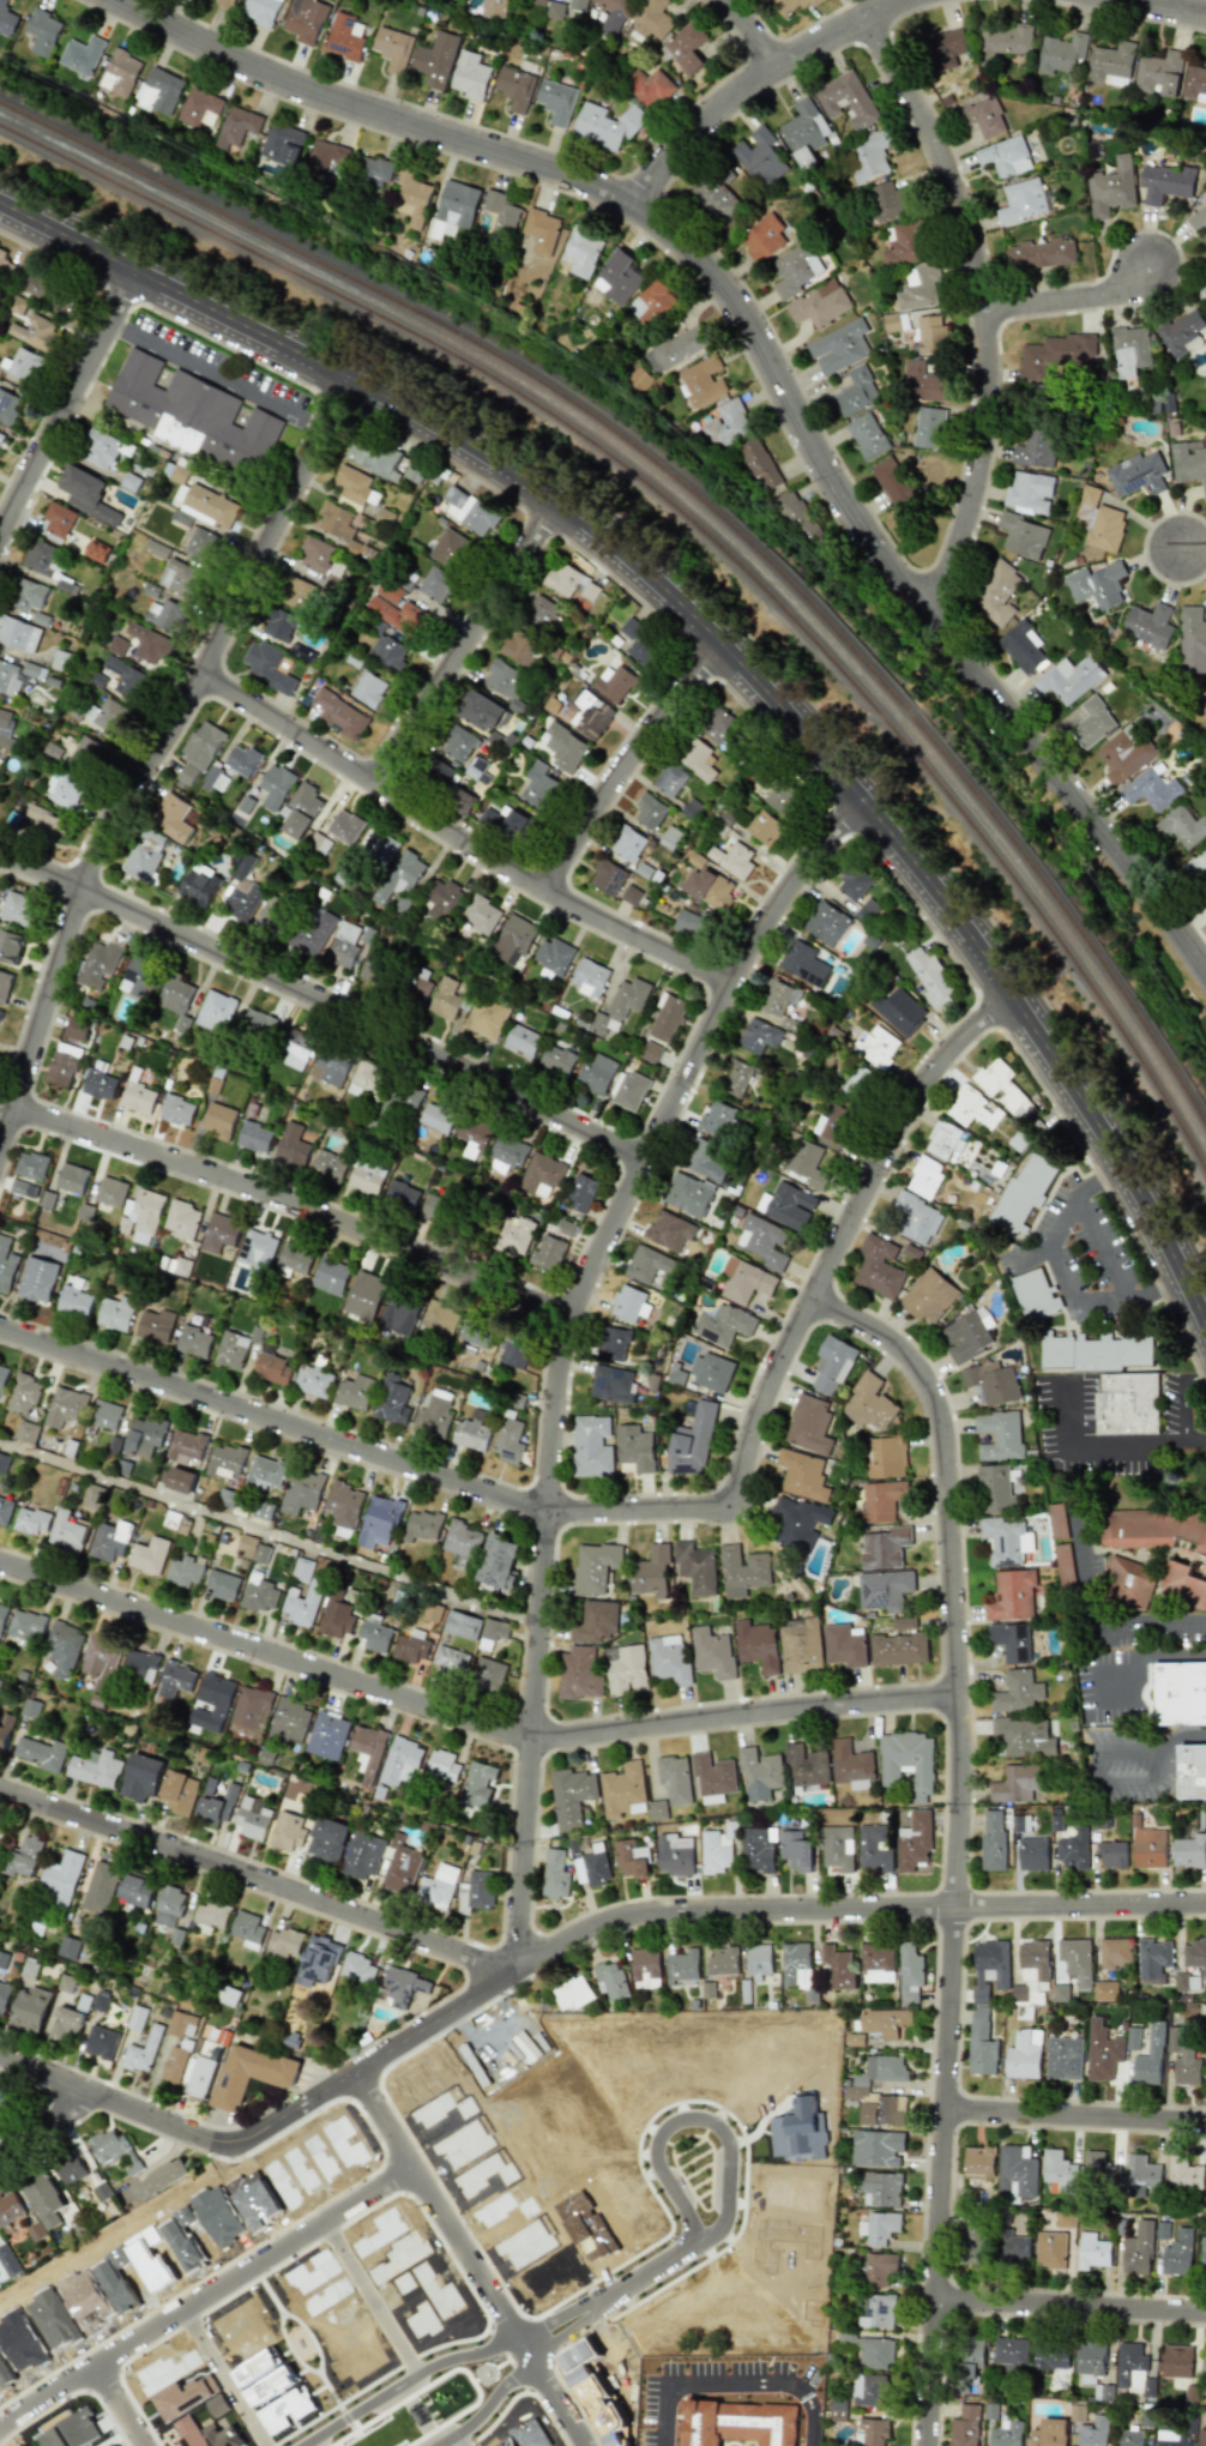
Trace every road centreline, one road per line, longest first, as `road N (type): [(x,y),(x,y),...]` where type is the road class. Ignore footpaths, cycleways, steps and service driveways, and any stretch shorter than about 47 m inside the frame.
road 1 (tertiary): [(0,205),(414,412),(554,502),(665,592),(861,799),(1005,981),(1111,1150),(1205,1339)]
road 2 (residential): [(0,1791),(512,1974),(569,1935),(645,1912),(1205,1900)]
road 3 (residential): [(812,1297),(902,1354),(924,1381),(941,1427),(959,1724),(925,2445)]
road 4 (residential): [(0,1563),(530,1737),(959,1700)]
road 5 (residential): [(631,204),(691,251),(738,307),(890,570),(1205,971)]
road 6 (residential): [(348,379),(203,674),(73,903),(0,1140)]
road 7 (residential): [(543,1507),(512,1974),(227,2146)]
road 8 (residential): [(0,856),(131,910),(644,1158)]
road 9 (residential): [(862,11),(948,171),(984,311),(985,421),(976,474),(927,609)]
road 10 (residential): [(203,674),(544,892),(726,986)]
road 11 (residential): [(1005,981),(940,1058),(888,1140),(767,1391),(732,1512)]
road 12 (residential): [(10,1109),(301,1205),(572,1317)]
road 13 (residential): [(861,799),(809,856),(746,951),(572,1317)]
road 14 (residential): [(0,1329),(543,1507)]
road 15 (residential): [(118,0),(295,85),(573,176),(631,204)]
road 16 (residential): [(524,2351),(699,2243),(719,2228),(723,2135),(708,2125),(679,2122),(658,2134),(655,2167),(699,2243)]
road 17 (residential): [(0,2424),(410,2170)]
road 18 (residential): [(351,2077),(578,2445)]
road 19 (residential): [(554,502),(373,783)]
road 20 (residential): [(887,0),(728,95),(631,204)]
road 21 (residential): [(720,645),(627,764),(544,892)]
road 22 (residential): [(131,269),(0,534)]
road 23 (residential): [(933,2296),(1205,2315)]
road 24 (residential): [(941,2109),(1205,2121)]
road 25 (residential): [(514,2337),(429,2368),(304,2445)]
road 26 (residential): [(572,1317),(543,1507)]
road 27 (residential): [(543,1507),(732,1512)]
road 28 (residential): [(1150,267),(1109,295),(984,311)]
road 29 (residential): [(86,2093),(227,2146)]
road 30 (residential): [(443,2445),(531,2363)]

